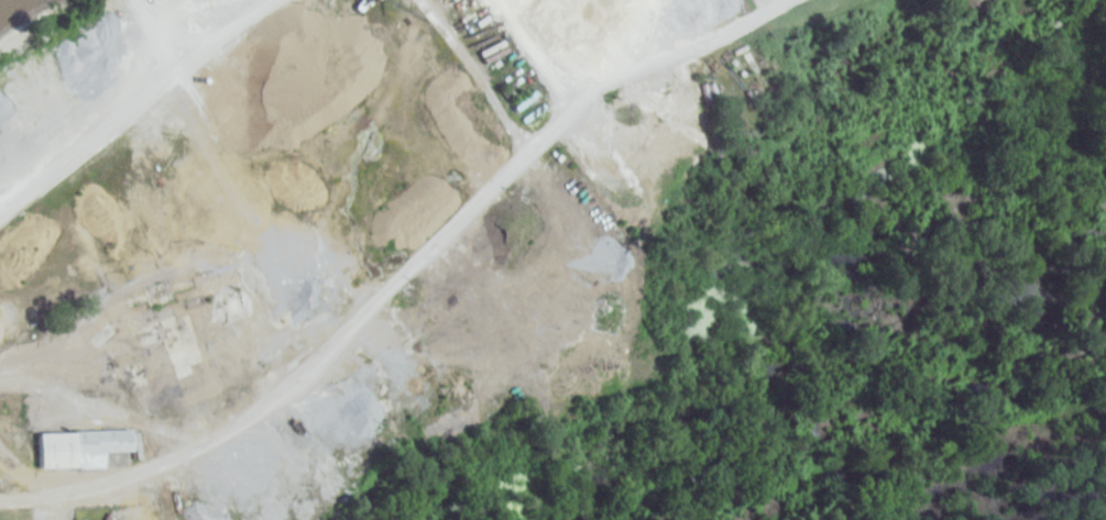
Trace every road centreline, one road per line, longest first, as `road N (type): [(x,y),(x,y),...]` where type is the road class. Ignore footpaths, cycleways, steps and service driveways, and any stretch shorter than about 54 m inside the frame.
road 1 (residential): [(777,0),(777,10),(580,100),(528,169),(393,273),(341,334),(174,472),(136,488),(0,497)]
road 2 (track): [(87,139),(85,244),(90,274),(105,280),(185,263),(332,269),(484,366),(595,384),(802,378)]
road 3 (residential): [(0,210),(258,0)]
road 4 (track): [(187,55),(275,179),(283,264)]
road 5 (track): [(0,372),(105,389),(201,452)]
road 6 (track): [(226,104),(182,178),(185,263)]
road 7 (residential): [(511,0),(580,100)]

